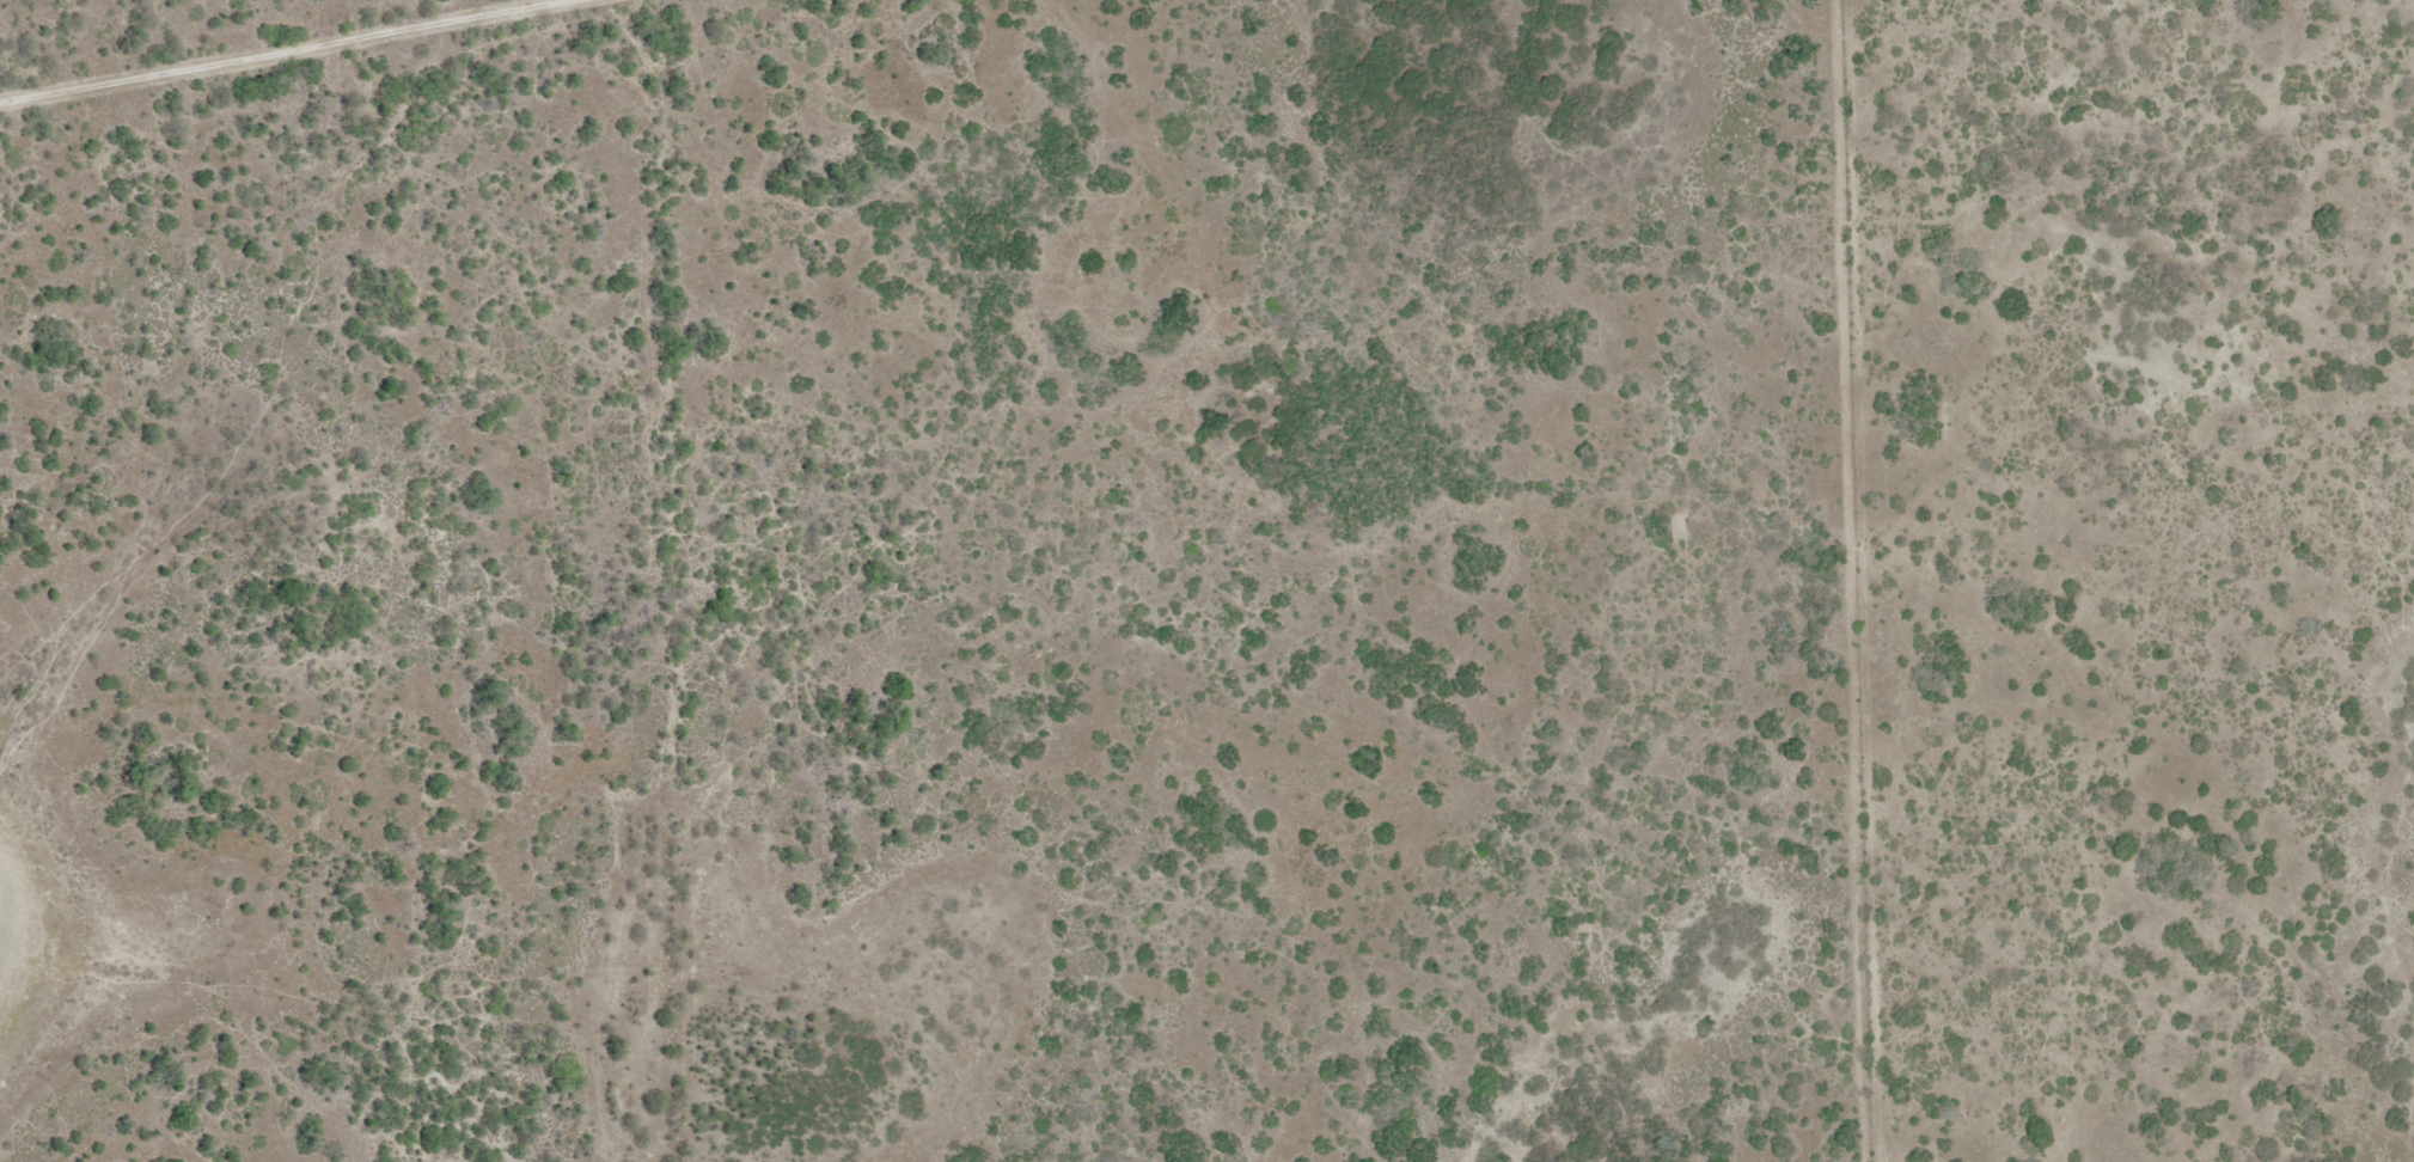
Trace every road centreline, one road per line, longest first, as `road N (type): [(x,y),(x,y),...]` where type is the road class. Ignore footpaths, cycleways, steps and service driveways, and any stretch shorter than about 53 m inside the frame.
road 1 (residential): [(0,135),(615,0)]

